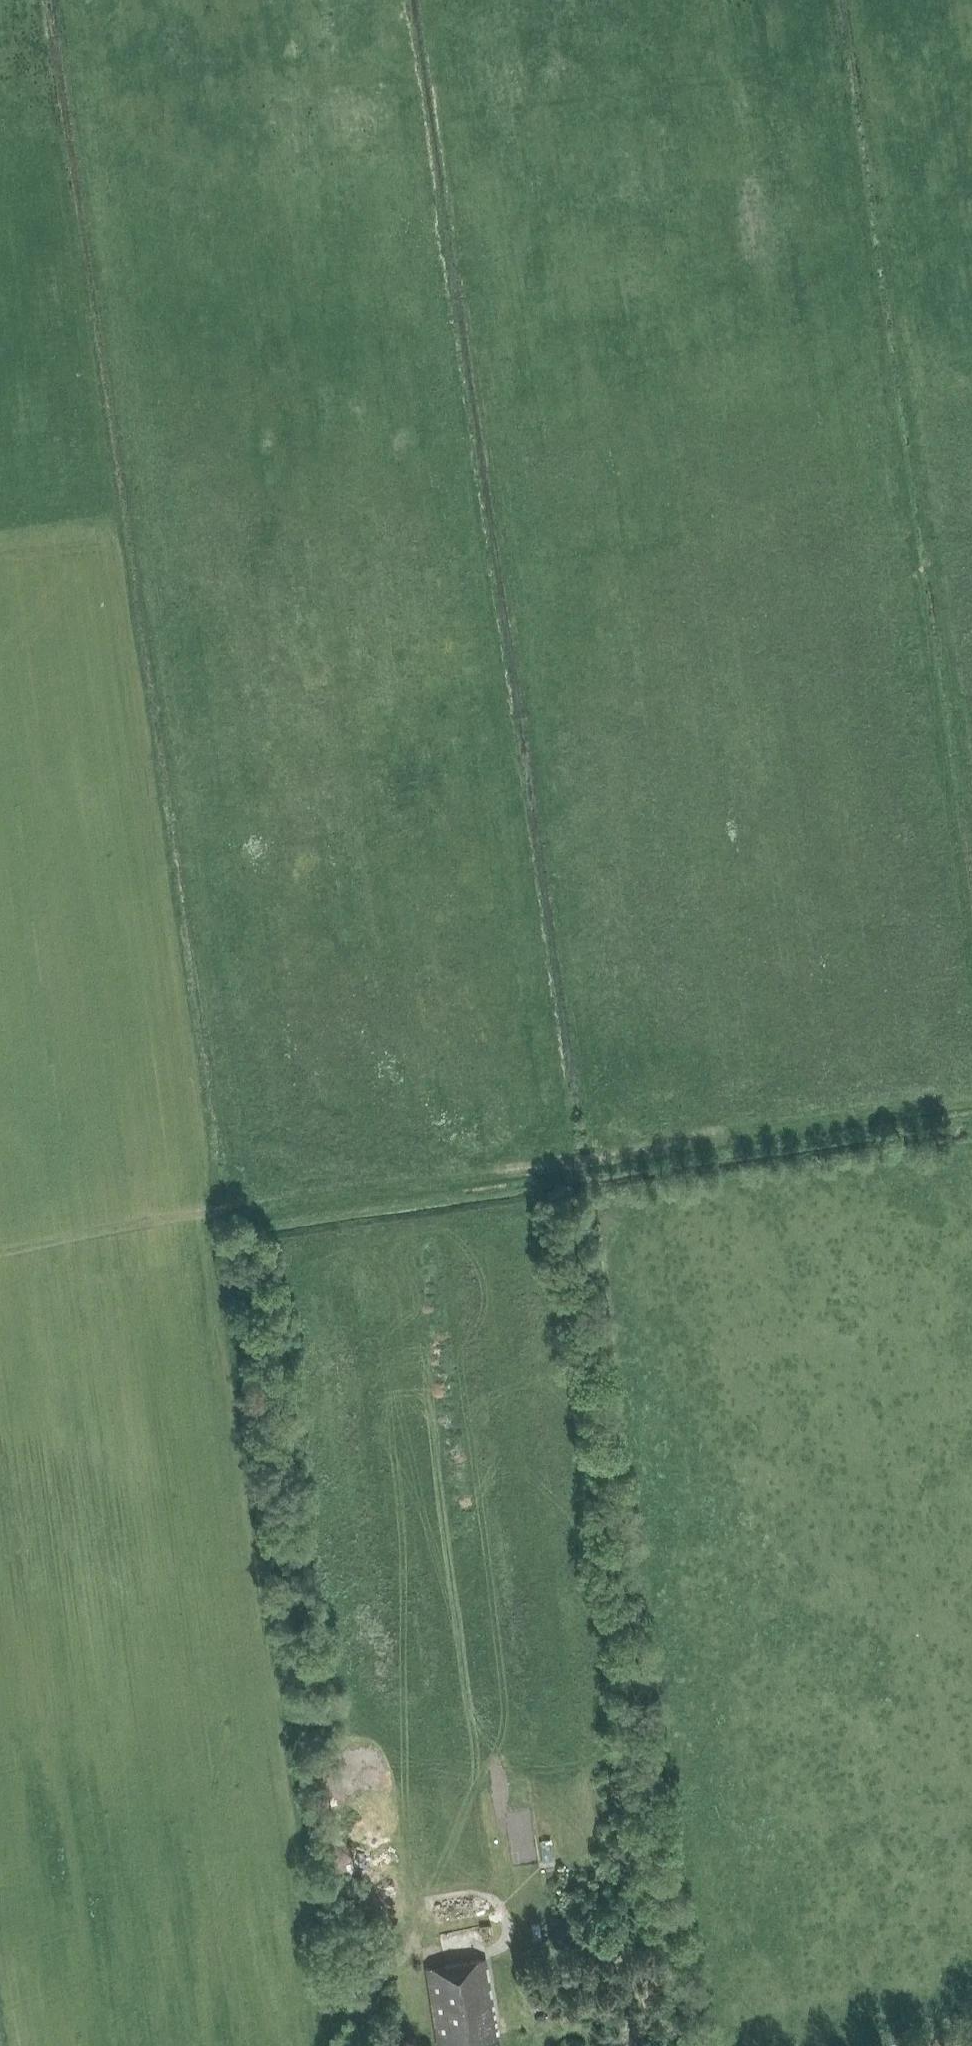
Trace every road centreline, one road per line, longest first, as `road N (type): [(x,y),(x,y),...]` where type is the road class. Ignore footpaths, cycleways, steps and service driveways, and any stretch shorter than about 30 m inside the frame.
road 1 (track): [(199,1214),(971,1098)]

